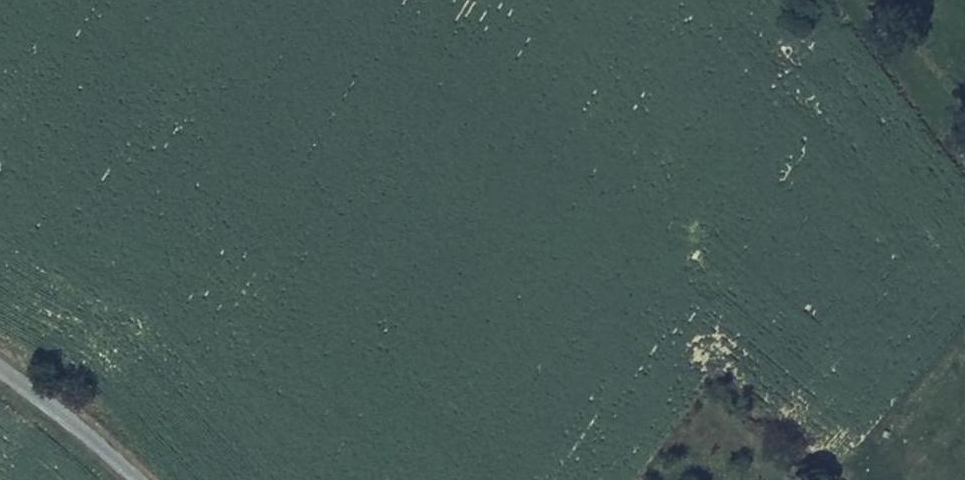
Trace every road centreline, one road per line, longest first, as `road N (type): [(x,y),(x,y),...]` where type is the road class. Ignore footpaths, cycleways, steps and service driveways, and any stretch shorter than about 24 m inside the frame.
road 1 (unclassified): [(135,479),(0,370)]

